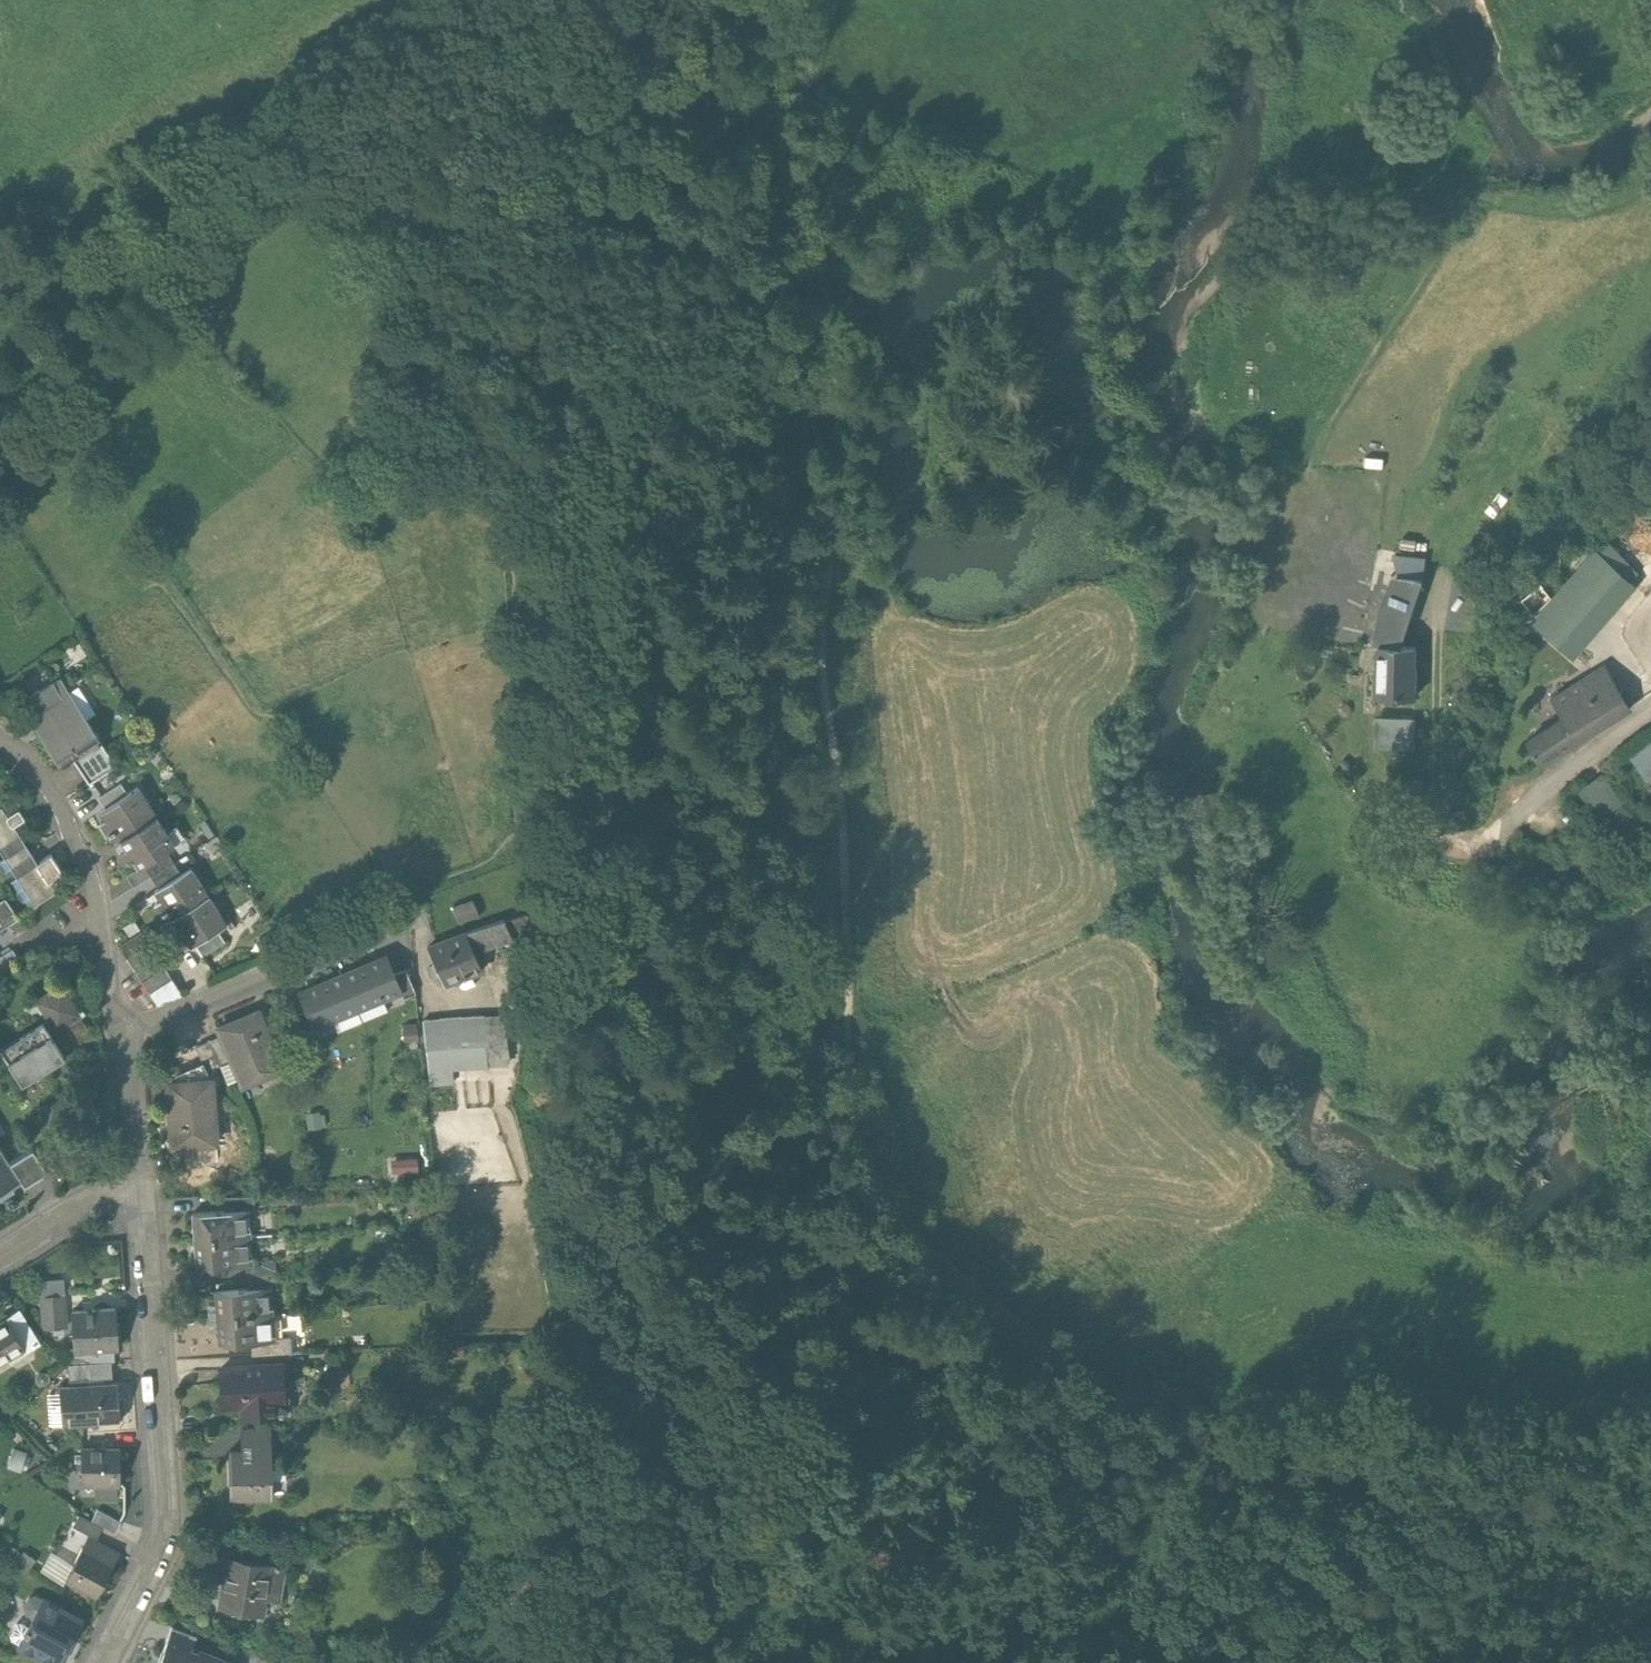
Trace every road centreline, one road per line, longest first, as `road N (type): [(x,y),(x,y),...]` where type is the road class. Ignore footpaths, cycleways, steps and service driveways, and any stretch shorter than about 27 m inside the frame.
road 1 (track): [(1650,1568),(1487,1509),(1343,1497),(1247,1468),(1188,1439),(962,1287),(896,1209),(856,1122),(846,843),(823,663),(835,364),(808,106),(817,0)]
road 2 (residential): [(102,1662),(164,1536),(139,1196)]
road 3 (unclassified): [(1494,831),(1552,772),(1650,704)]
road 4 (residential): [(97,910),(89,876),(43,788),(0,764)]
road 5 (residential): [(118,1037),(265,971)]
road 6 (residential): [(139,1196),(118,1037)]
road 7 (residential): [(0,1259),(103,1198),(139,1196)]
road 8 (residential): [(118,1037),(97,910)]
road 9 (track): [(1375,801),(1440,833),(1494,831)]

